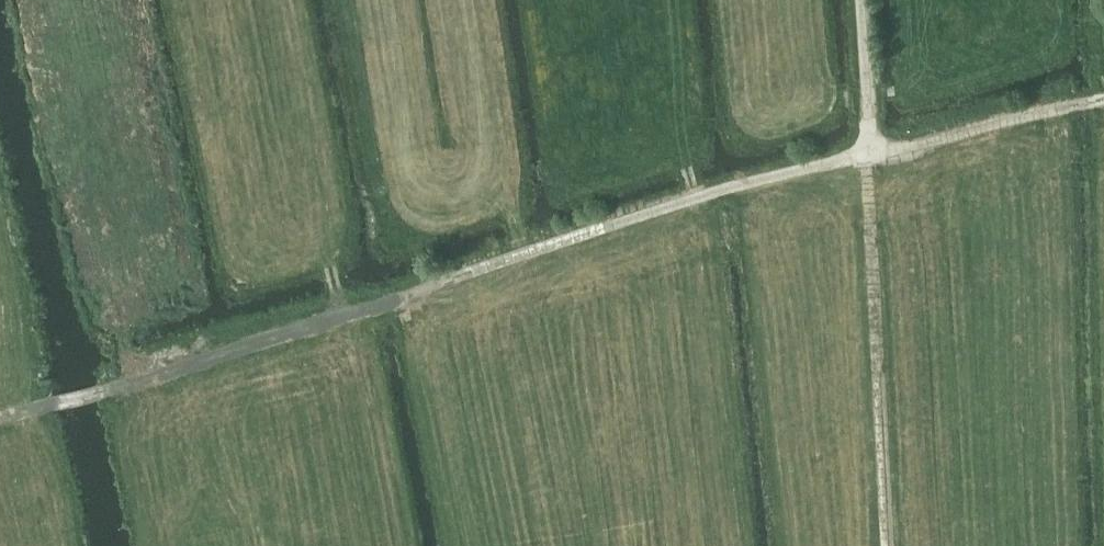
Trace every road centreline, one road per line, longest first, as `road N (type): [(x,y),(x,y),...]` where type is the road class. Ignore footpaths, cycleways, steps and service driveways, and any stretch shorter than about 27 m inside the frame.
road 1 (track): [(29,405),(109,391),(408,292),(457,545)]
road 2 (track): [(408,292),(698,196),(865,150),(872,133),(863,0)]
road 3 (track): [(865,150),(888,545)]
road 4 (track): [(868,164),(997,122),(1103,100)]

